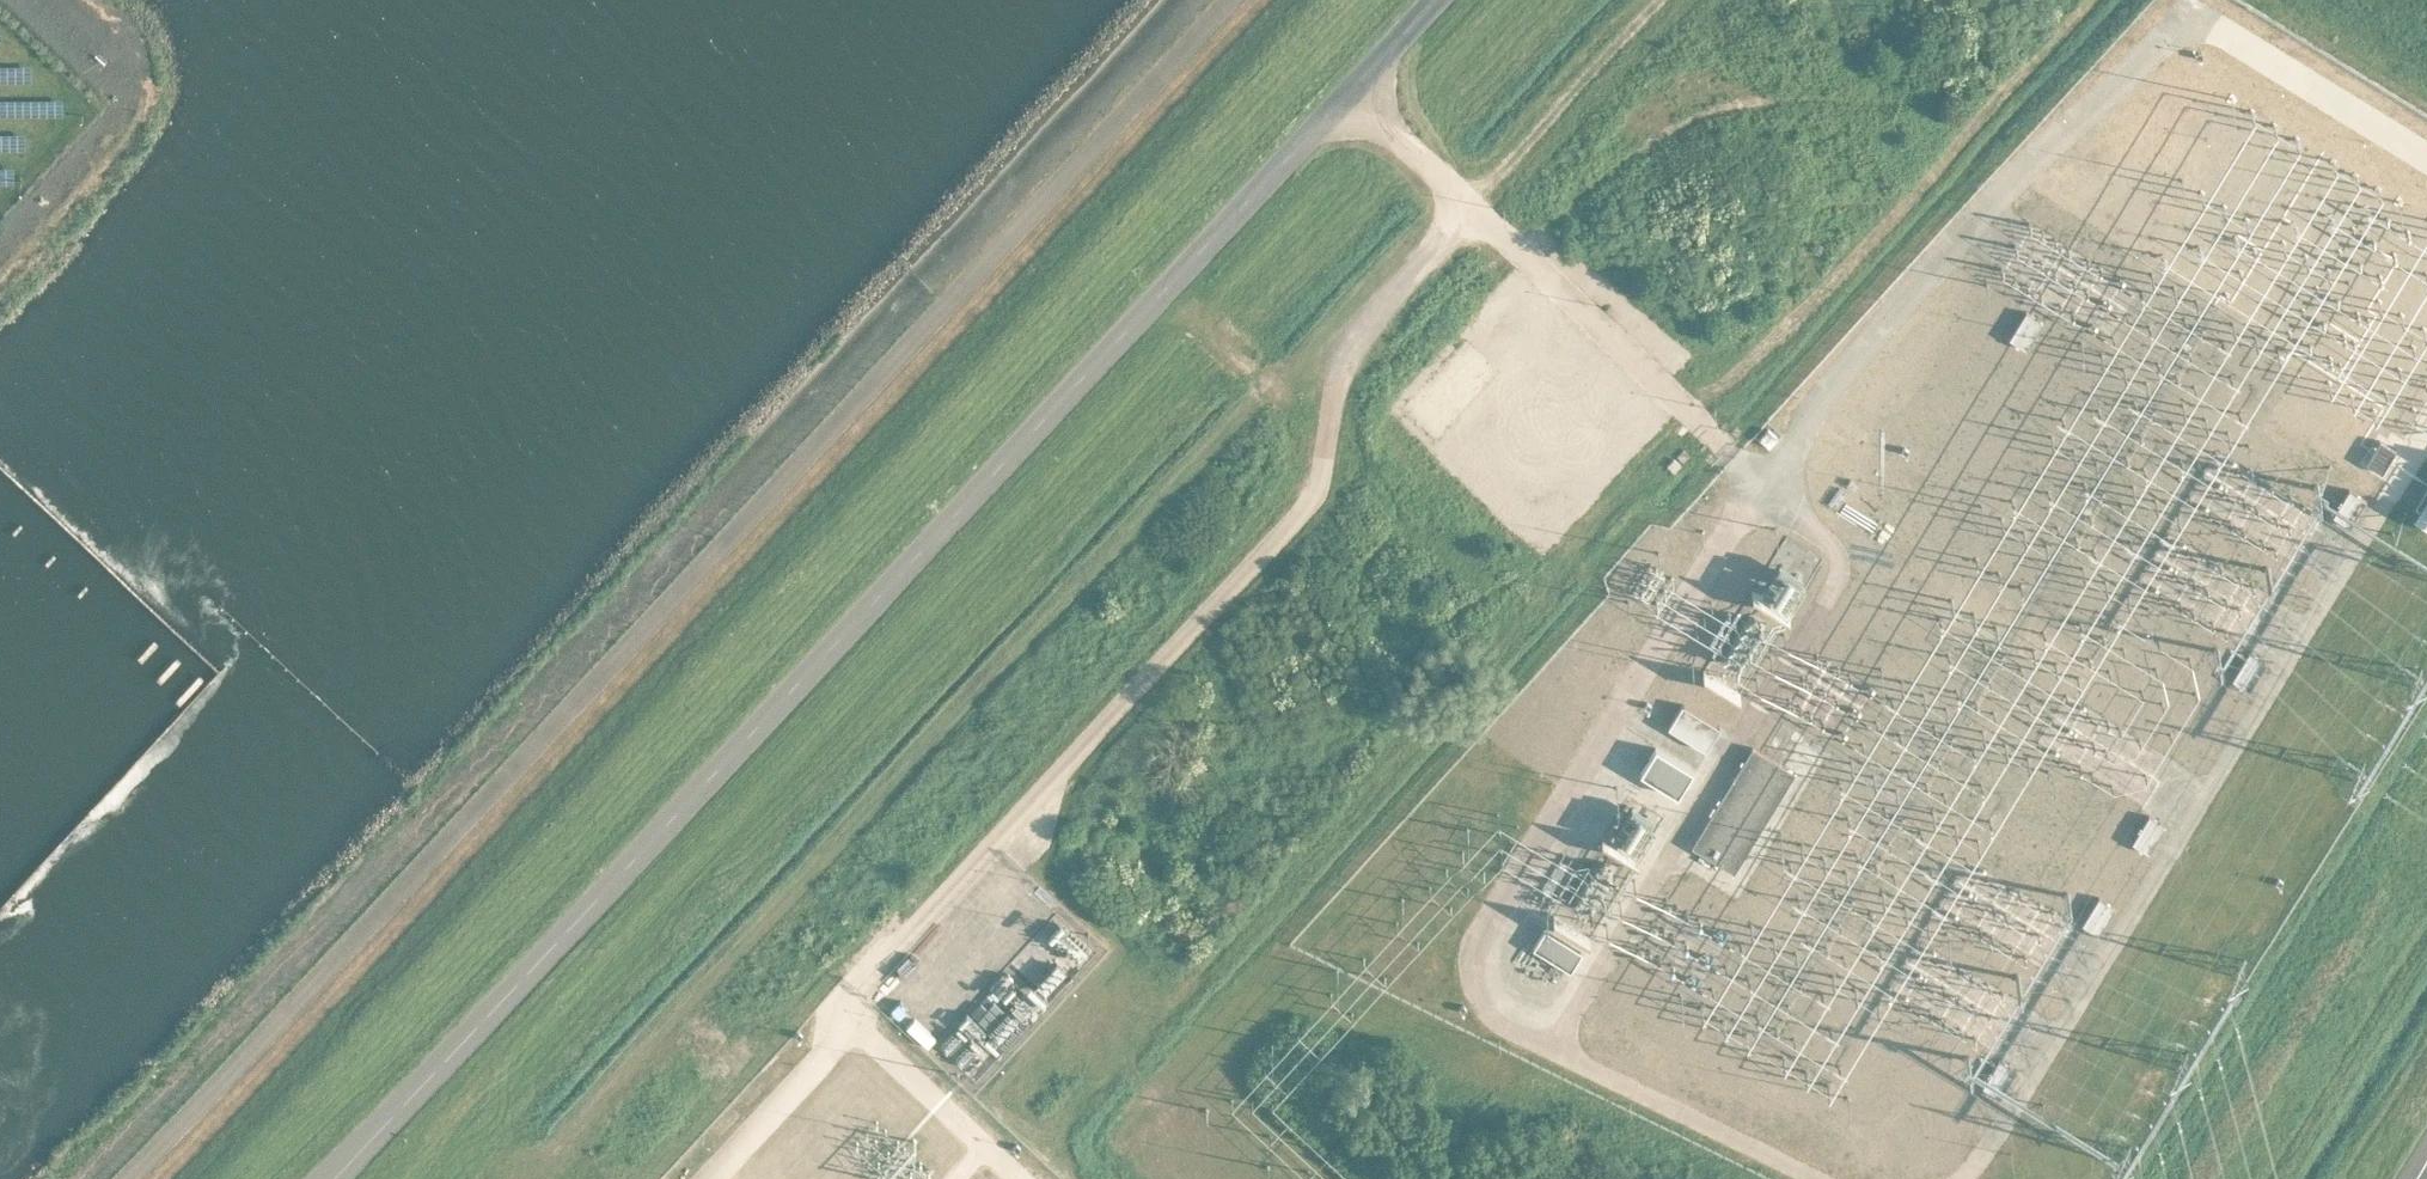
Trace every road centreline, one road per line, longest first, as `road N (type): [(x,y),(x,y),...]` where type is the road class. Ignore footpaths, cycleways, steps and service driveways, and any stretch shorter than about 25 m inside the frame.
road 1 (tertiary): [(1427,0),(898,570),(311,1178)]

